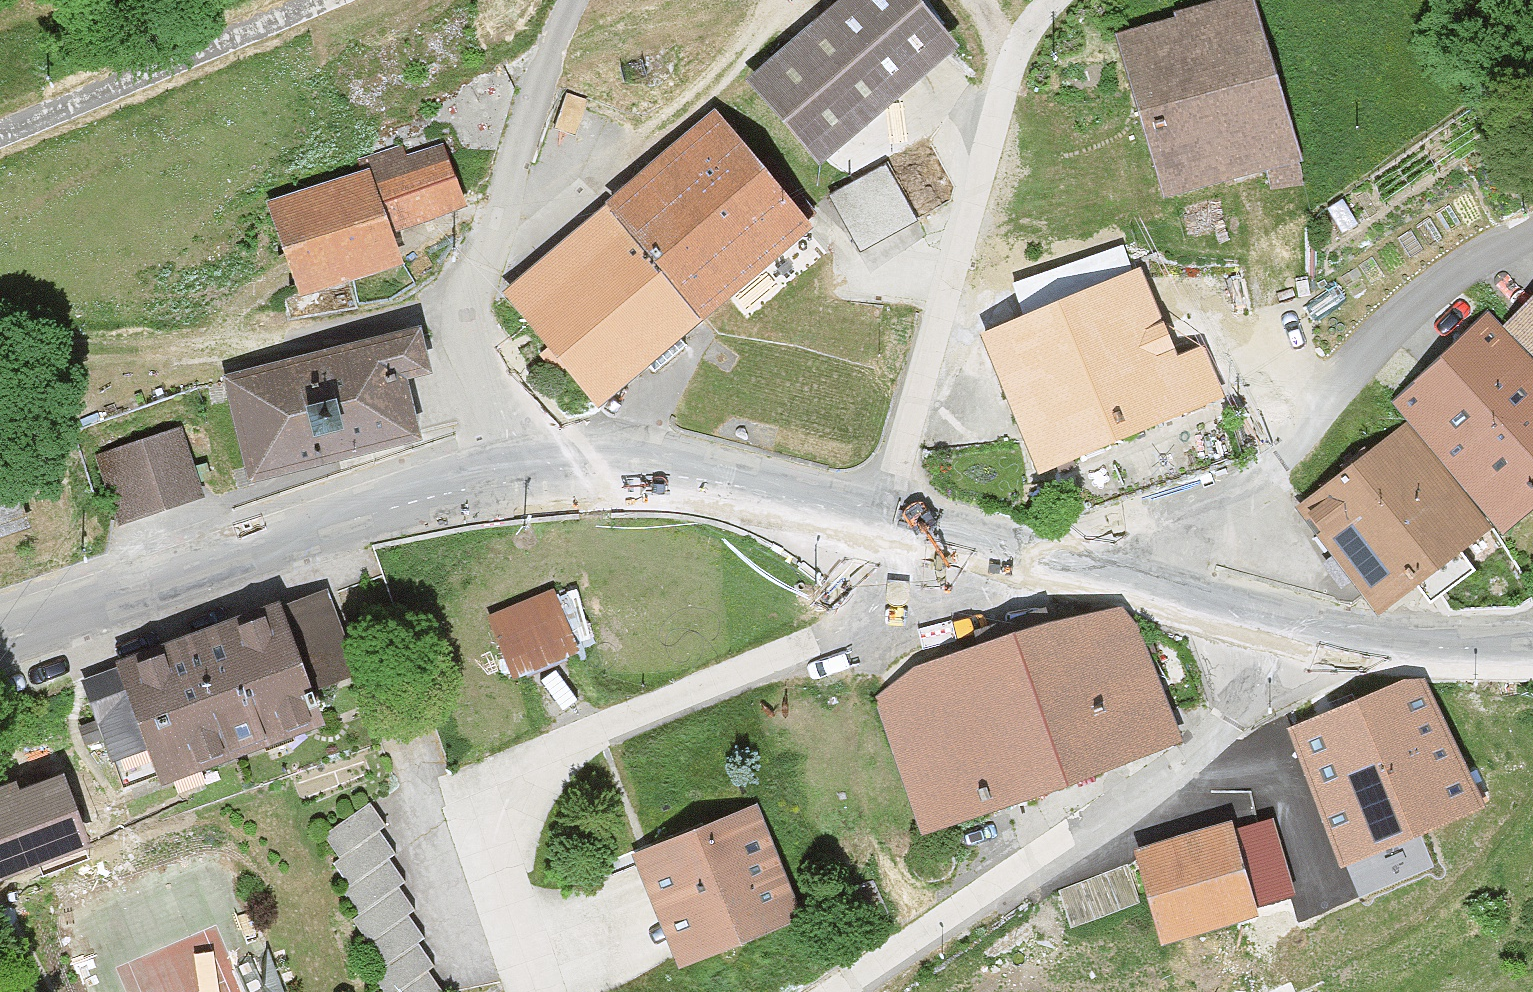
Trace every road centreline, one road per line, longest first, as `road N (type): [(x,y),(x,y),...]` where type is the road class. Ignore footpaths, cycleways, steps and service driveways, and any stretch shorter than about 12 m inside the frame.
road 1 (tertiary): [(0,642),(362,524),(517,483),(612,476),(699,483),(884,525)]
road 2 (residential): [(1286,625),(1258,682),(1189,767),(849,991)]
road 3 (residential): [(1089,572),(1237,493),(1422,307),(1532,236)]
road 4 (residential): [(884,525),(1004,93),(1059,0)]
road 5 (track): [(0,341),(120,350),(270,345),(469,305)]
road 6 (track): [(795,0),(680,125),(641,149),(502,198)]
road 7 (residential): [(0,138),(330,0)]
road 8 (tertiary): [(1286,625),(1351,640),(1532,648)]
road 9 (tertiary): [(884,525),(1089,572)]
road 10 (tertiary): [(1089,572),(1286,625)]

